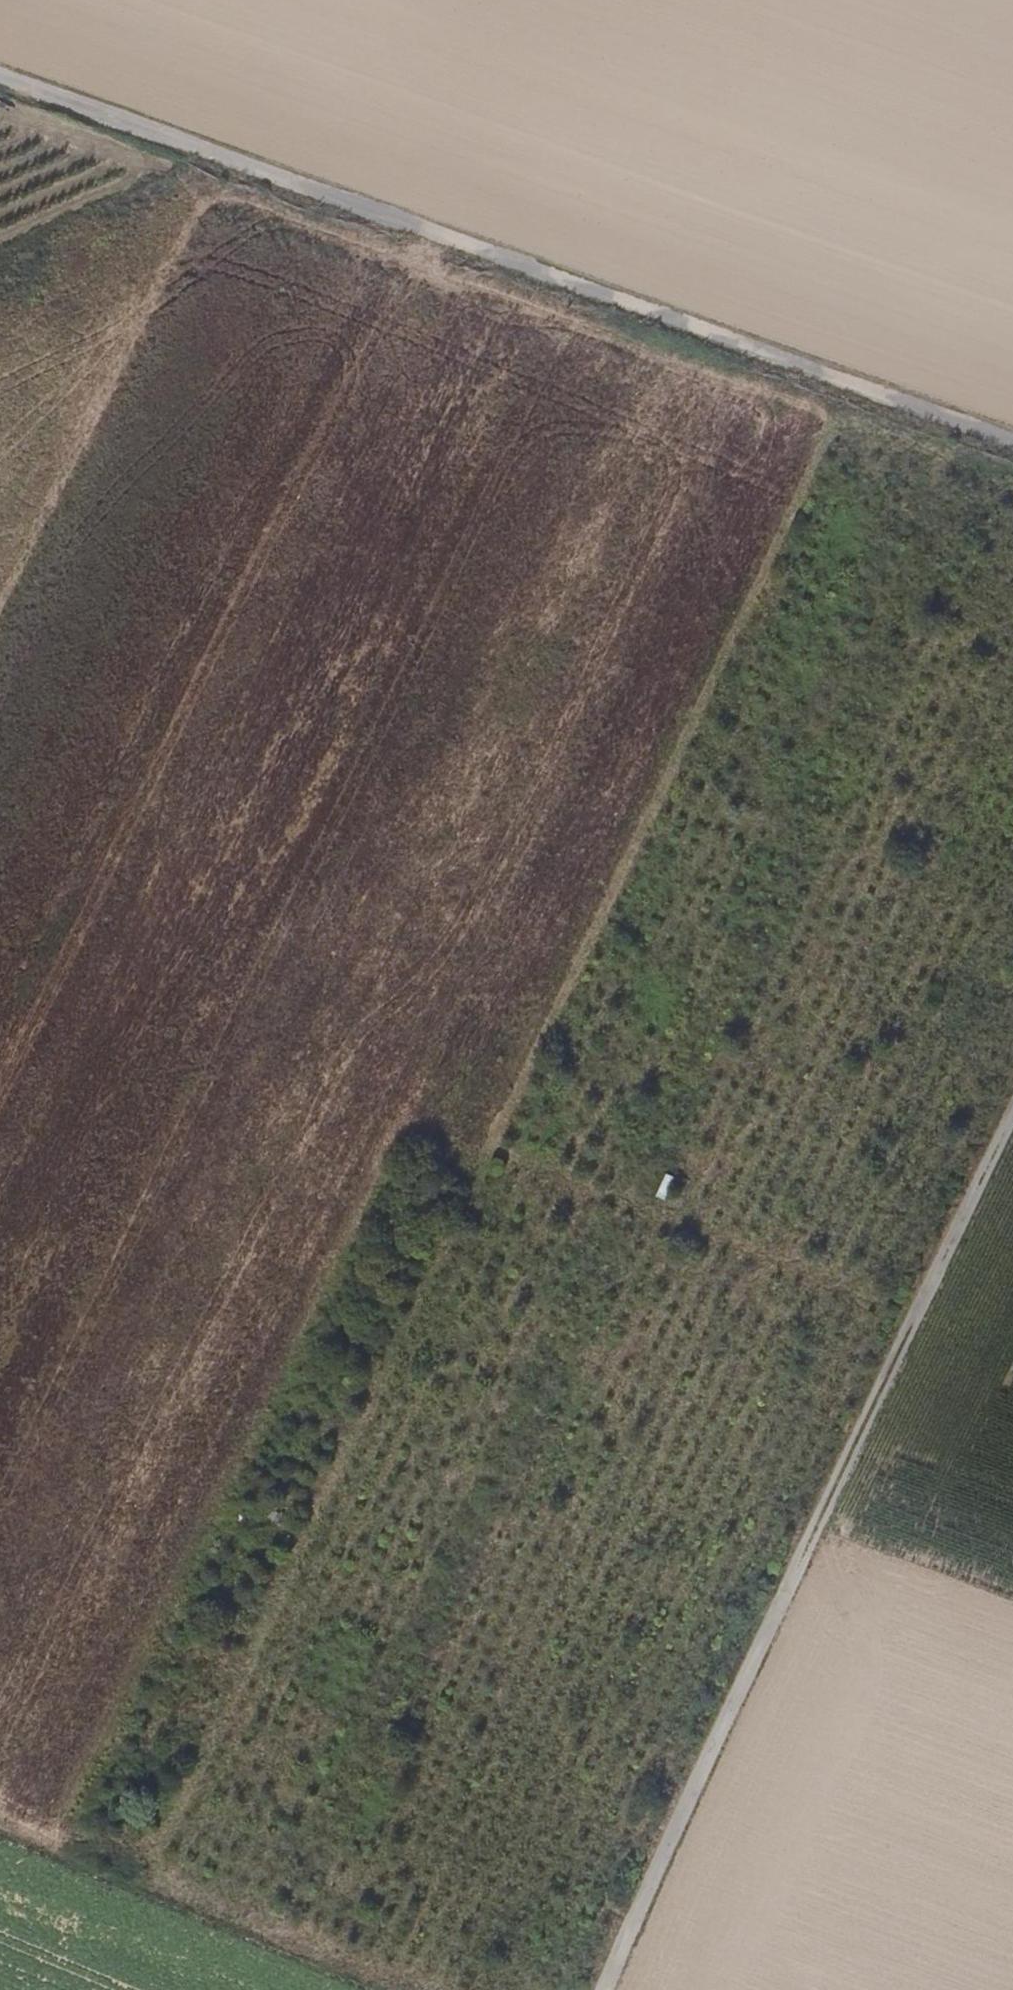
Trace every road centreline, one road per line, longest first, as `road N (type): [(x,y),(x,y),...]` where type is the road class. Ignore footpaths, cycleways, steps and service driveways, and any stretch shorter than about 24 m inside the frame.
road 1 (track): [(0,87),(1012,458)]
road 2 (track): [(629,1989),(1012,1156)]

